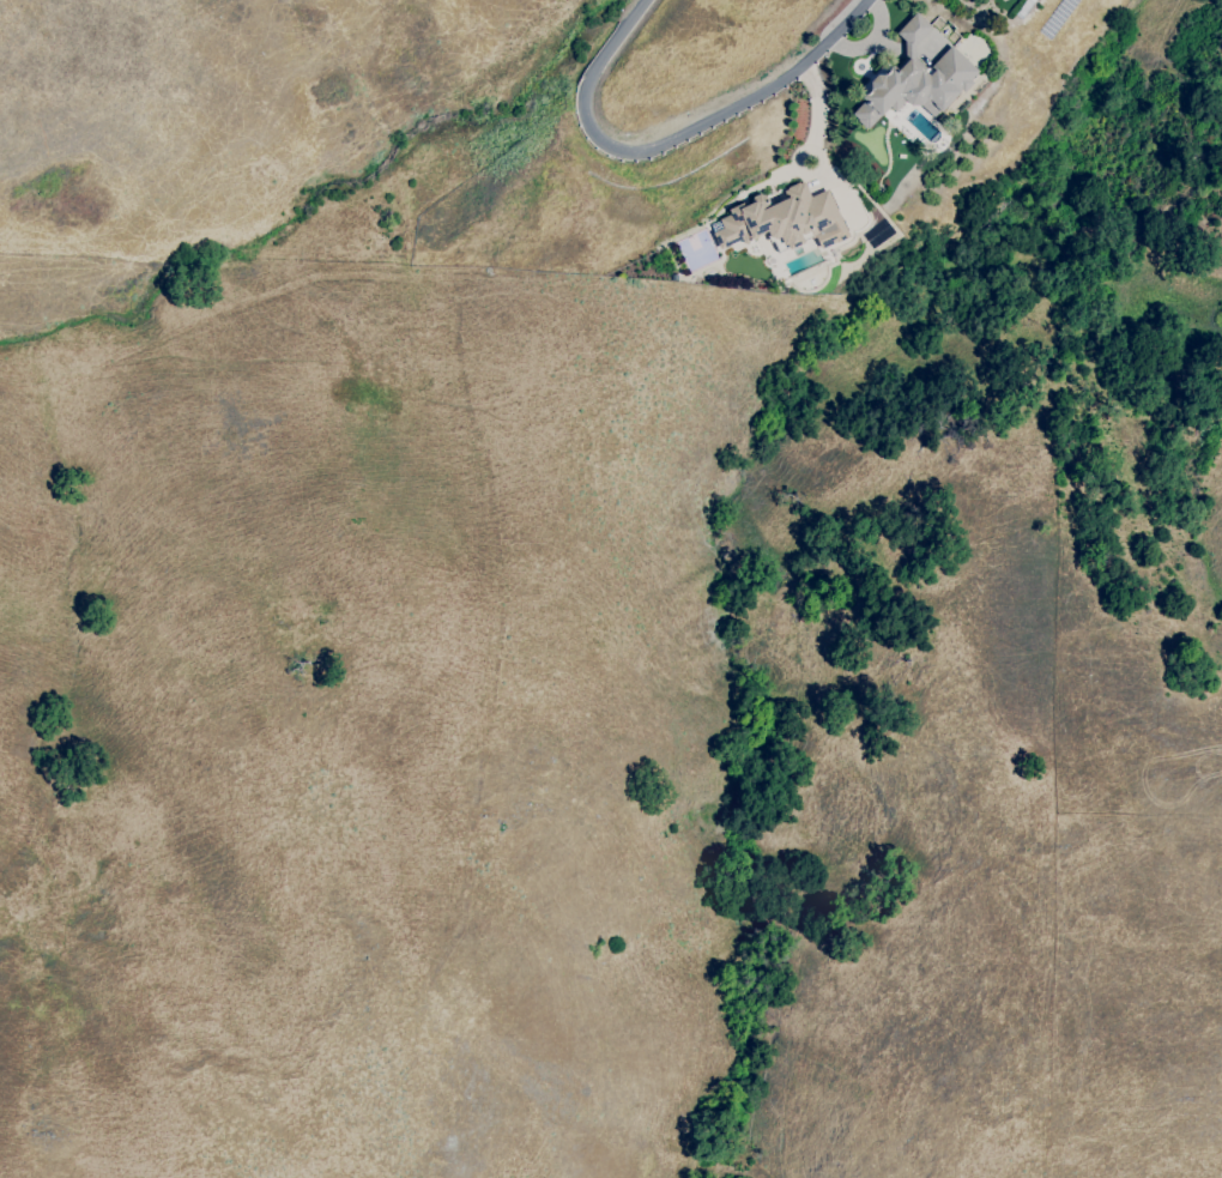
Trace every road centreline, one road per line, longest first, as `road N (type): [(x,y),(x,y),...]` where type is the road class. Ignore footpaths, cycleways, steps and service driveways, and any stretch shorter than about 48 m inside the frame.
road 1 (residential): [(643,0),(583,91),(592,129),(630,151),(654,147),(790,77),(867,0)]

